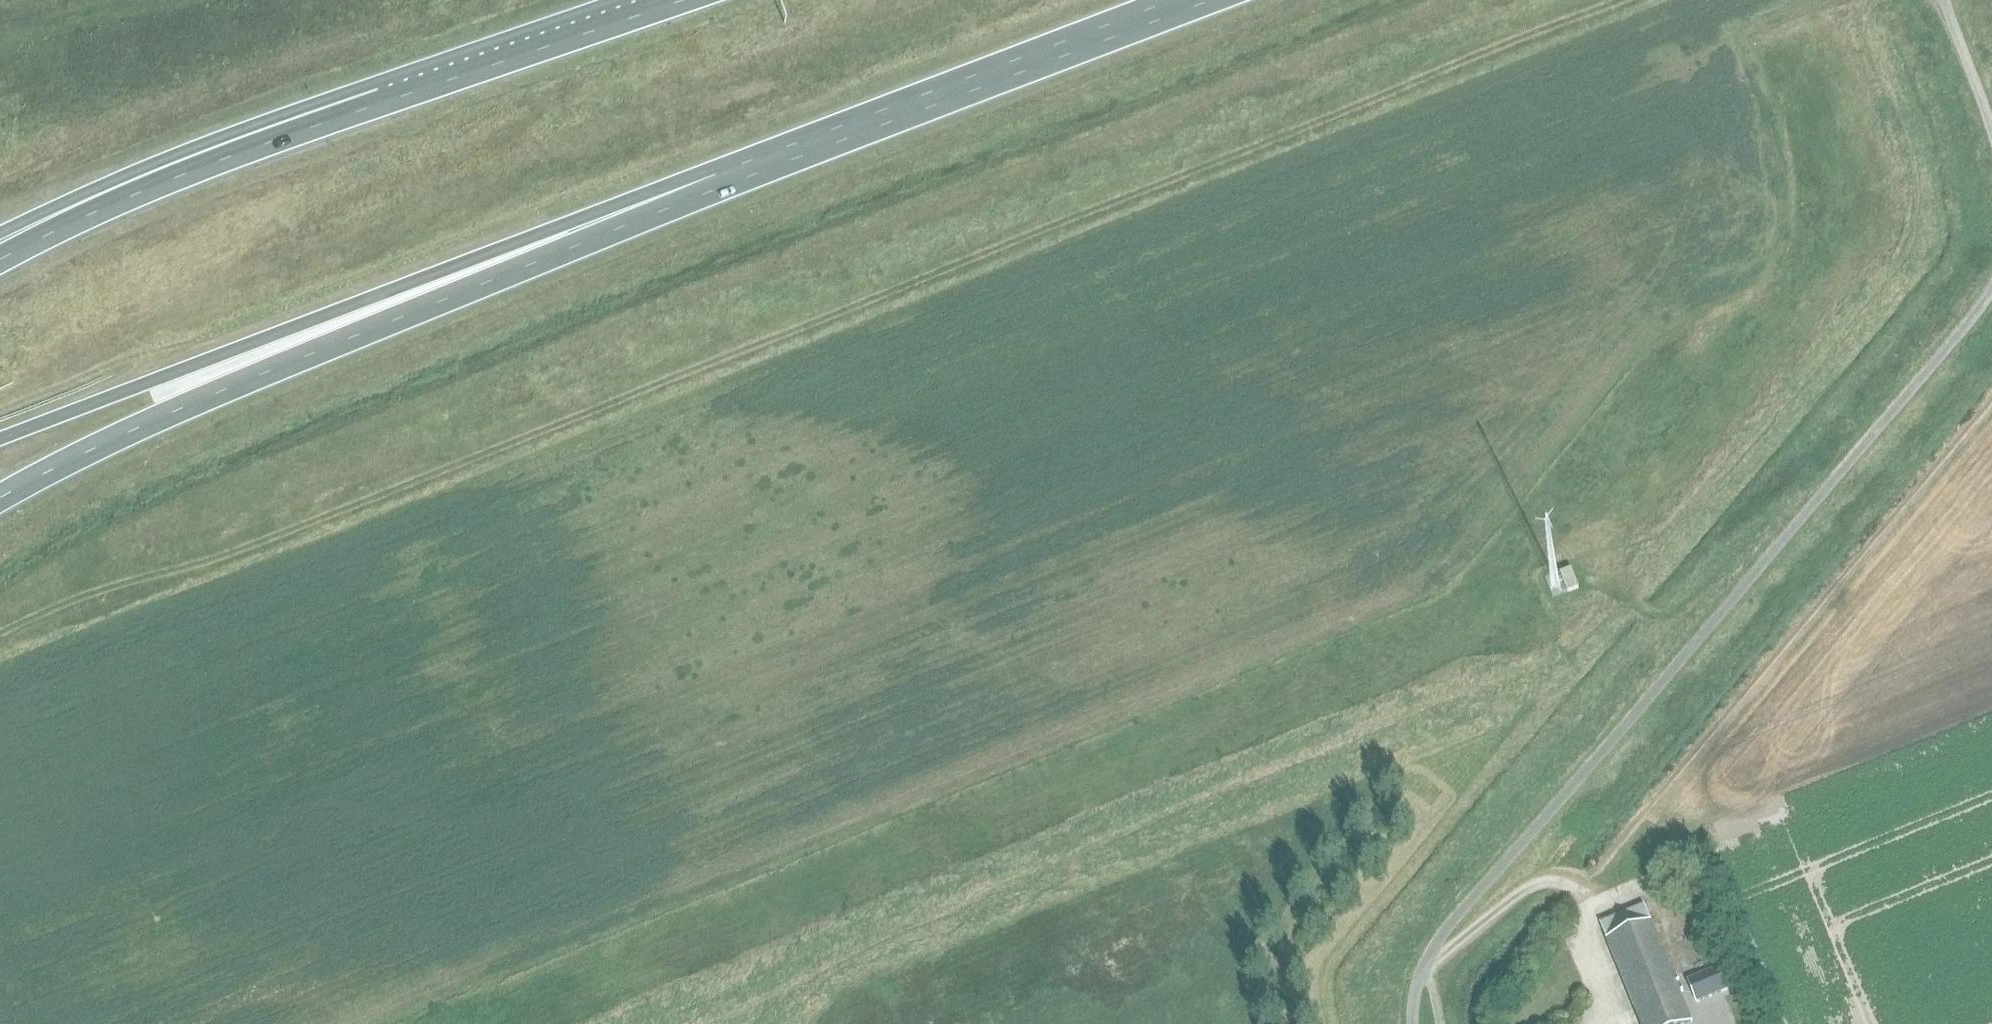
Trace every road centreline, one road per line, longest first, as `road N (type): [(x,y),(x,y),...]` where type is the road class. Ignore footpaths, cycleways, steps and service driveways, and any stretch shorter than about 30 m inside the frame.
road 1 (unclassified): [(1413,1023),(1417,981),(1446,932),(1991,295)]
road 2 (trunk): [(0,500),(136,428),(715,175)]
road 3 (trunk): [(0,440),(715,175)]
road 4 (trunk): [(715,175),(1174,0)]
road 5 (trunk): [(379,104),(163,183),(0,260)]
road 6 (trunk): [(379,104),(276,117),(0,234)]
road 7 (trunk): [(685,0),(379,104)]
road 8 (track): [(1799,520),(1768,522),(1670,613),(1650,615),(1606,588),(1558,603)]
road 9 (unclassified): [(1991,114),(1949,0)]

